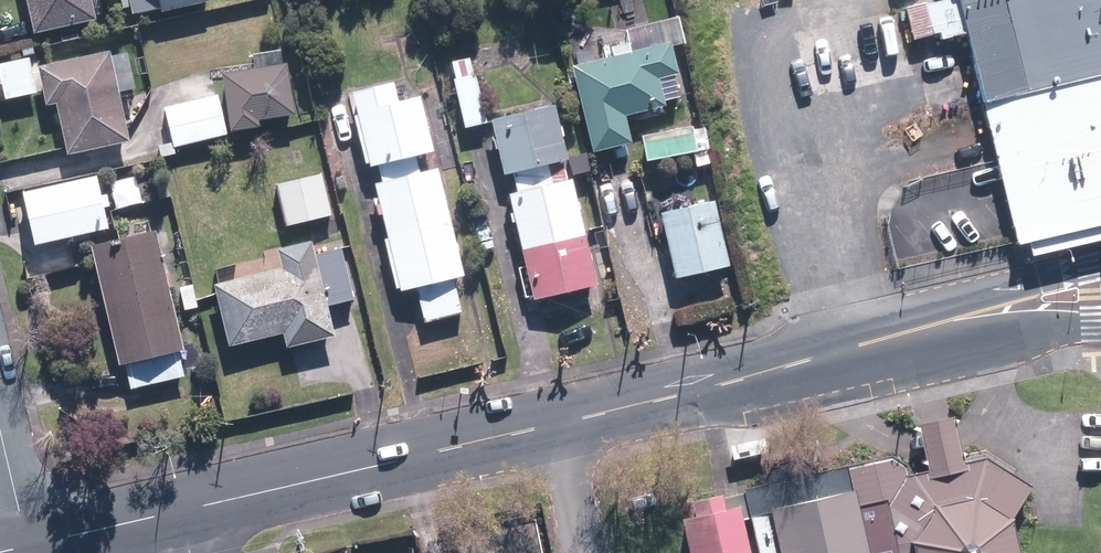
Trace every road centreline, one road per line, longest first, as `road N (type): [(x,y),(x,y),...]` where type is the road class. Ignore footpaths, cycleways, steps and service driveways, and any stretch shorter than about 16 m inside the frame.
road 1 (tertiary): [(180,511),(712,386),(947,317)]
road 2 (tertiary): [(947,317),(1100,259)]
road 3 (tertiary): [(27,546),(180,511)]
road 4 (tertiary): [(1100,328),(947,317)]

